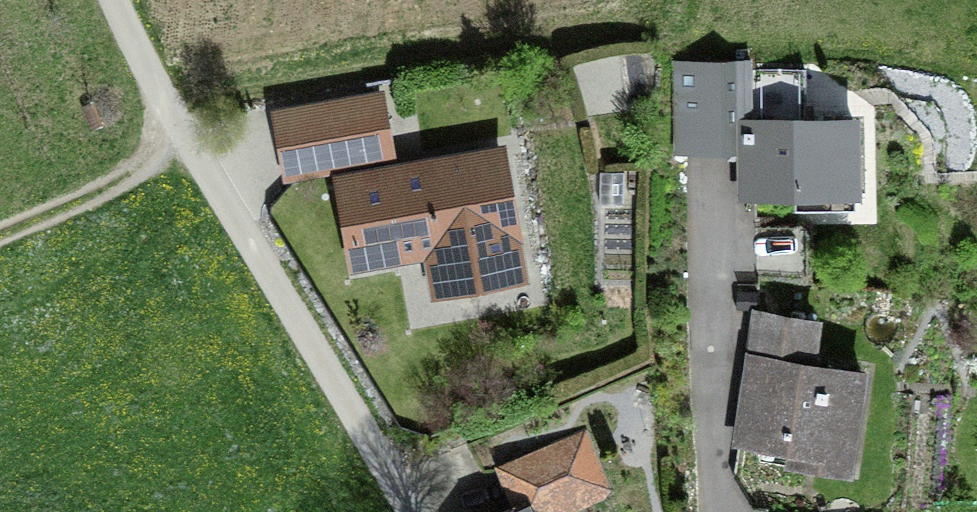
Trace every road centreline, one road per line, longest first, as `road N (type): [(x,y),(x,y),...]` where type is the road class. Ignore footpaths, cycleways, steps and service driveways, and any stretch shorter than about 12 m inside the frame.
road 1 (unclassified): [(117,0),(196,154),(405,511)]
road 2 (track): [(178,118),(128,174),(0,234)]
road 3 (residential): [(711,338),(725,511)]

